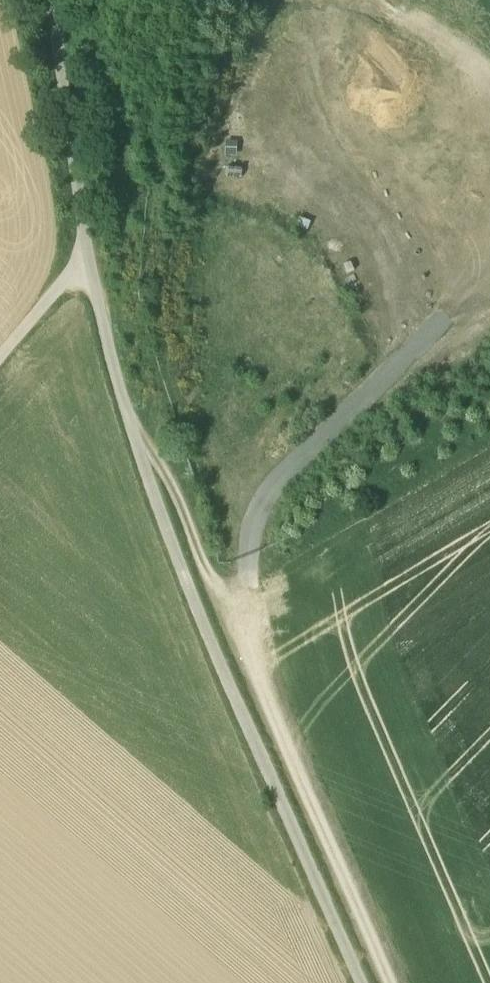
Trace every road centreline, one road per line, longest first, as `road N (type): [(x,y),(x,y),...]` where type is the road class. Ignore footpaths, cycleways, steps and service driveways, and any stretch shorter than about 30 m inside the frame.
road 1 (track): [(86,253),(135,430),(204,620),(364,982)]
road 2 (track): [(135,430),(172,467),(236,636),(256,659)]
road 3 (track): [(86,253),(53,0)]
road 4 (track): [(0,355),(86,253)]

